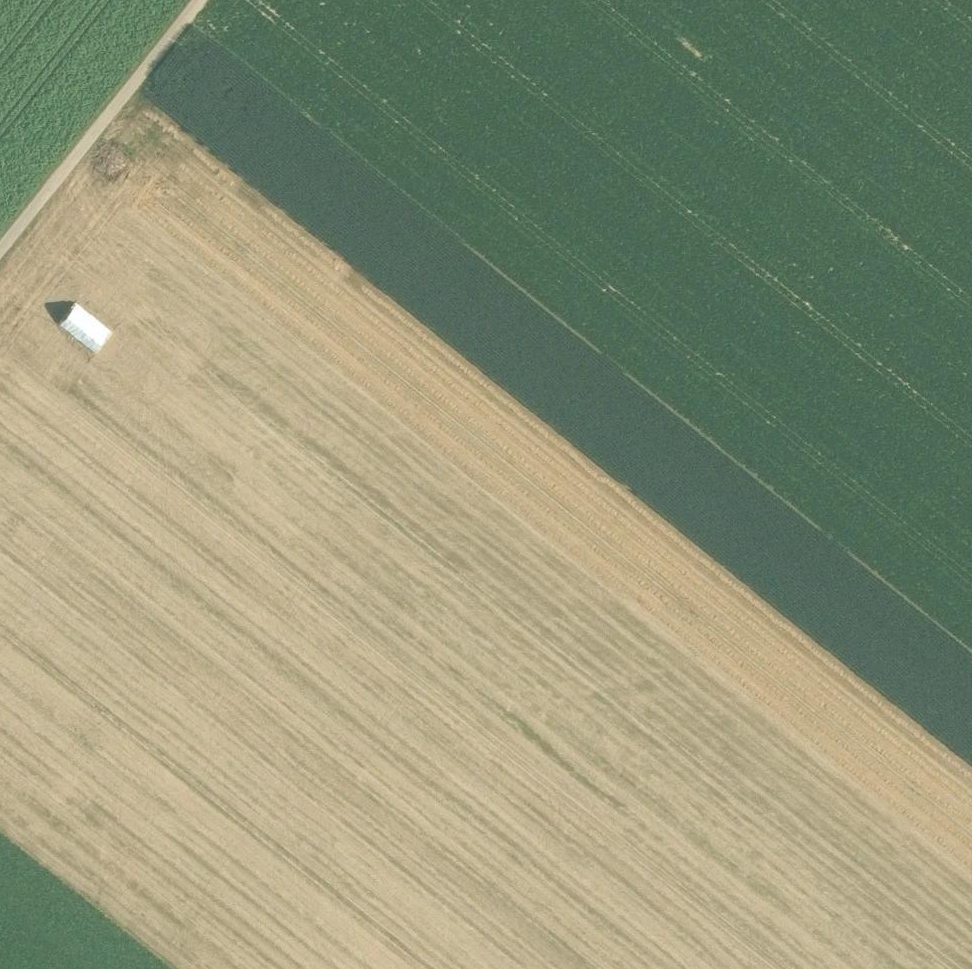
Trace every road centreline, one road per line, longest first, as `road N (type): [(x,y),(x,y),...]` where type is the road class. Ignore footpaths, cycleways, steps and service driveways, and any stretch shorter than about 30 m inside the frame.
road 1 (track): [(0,254),(201,0)]

